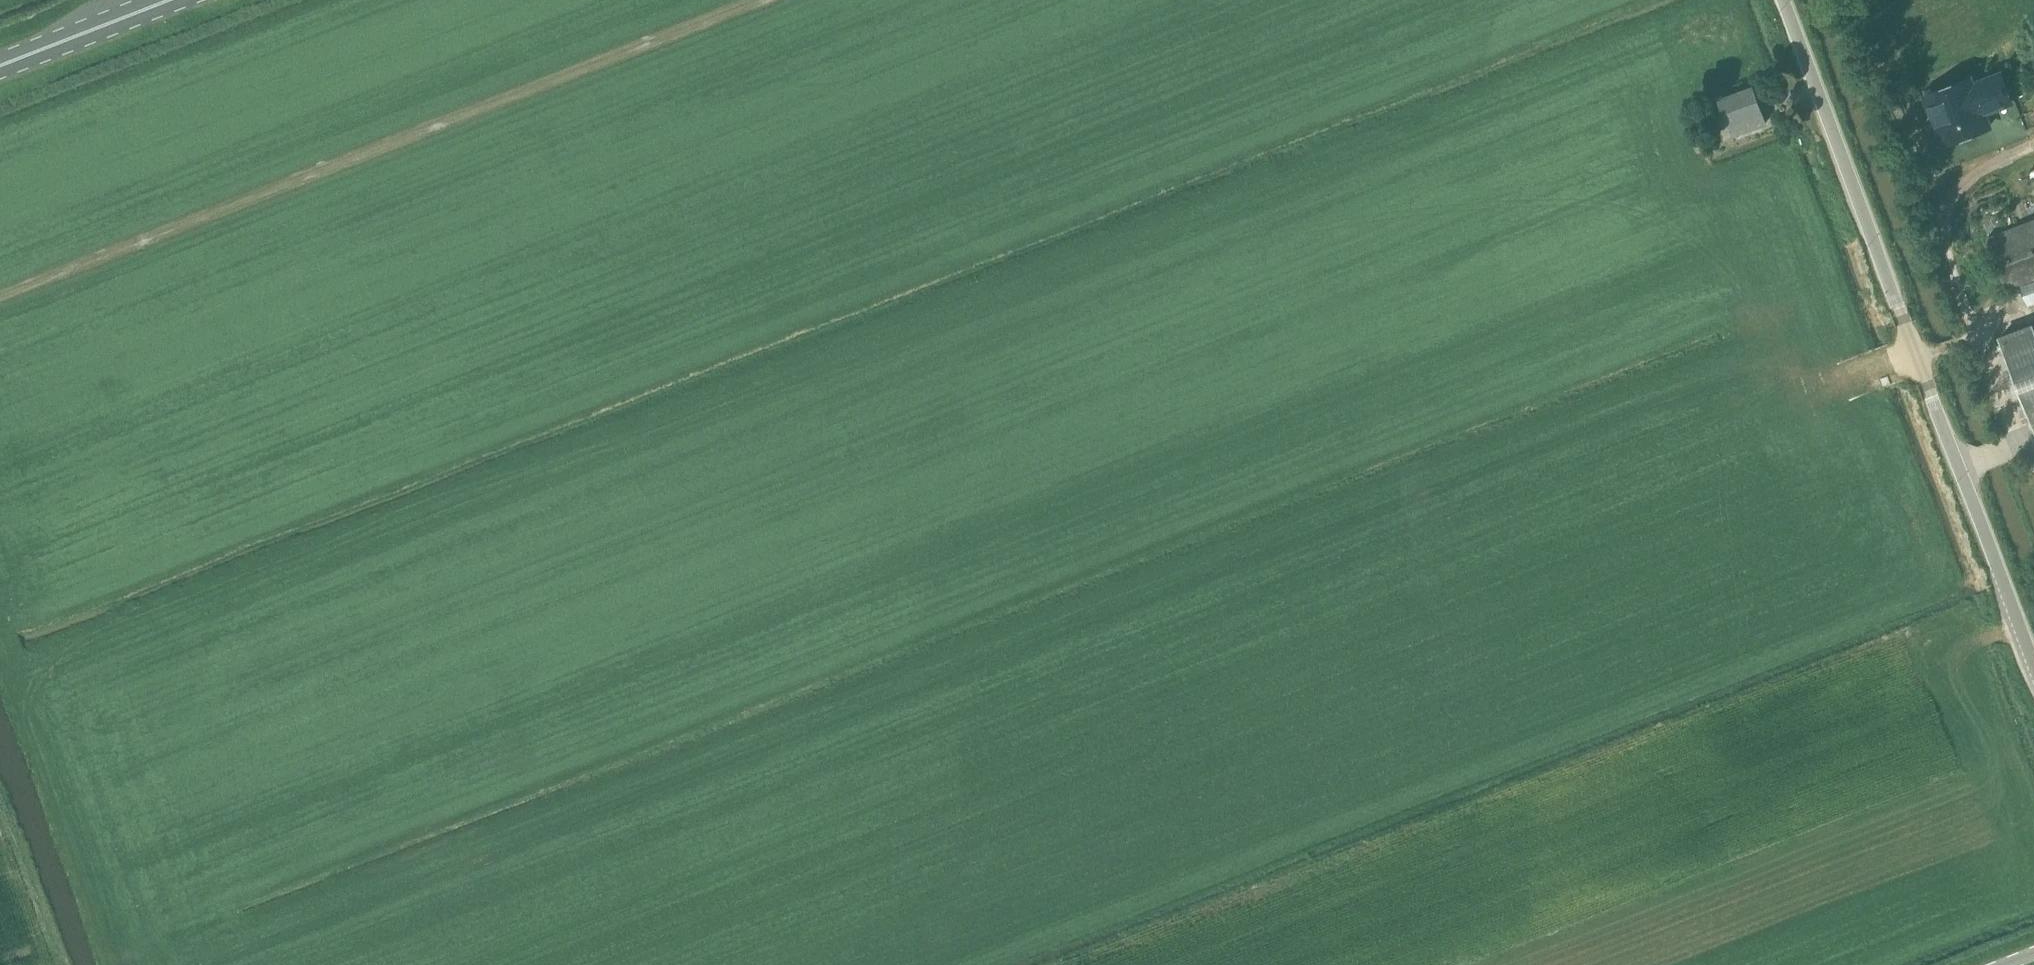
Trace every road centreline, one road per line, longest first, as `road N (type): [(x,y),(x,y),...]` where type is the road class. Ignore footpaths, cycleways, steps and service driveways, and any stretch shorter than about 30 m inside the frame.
road 1 (track): [(0,296),(759,0)]
road 2 (unclassified): [(2033,675),(1781,0)]
road 3 (primary): [(0,66),(171,0)]

